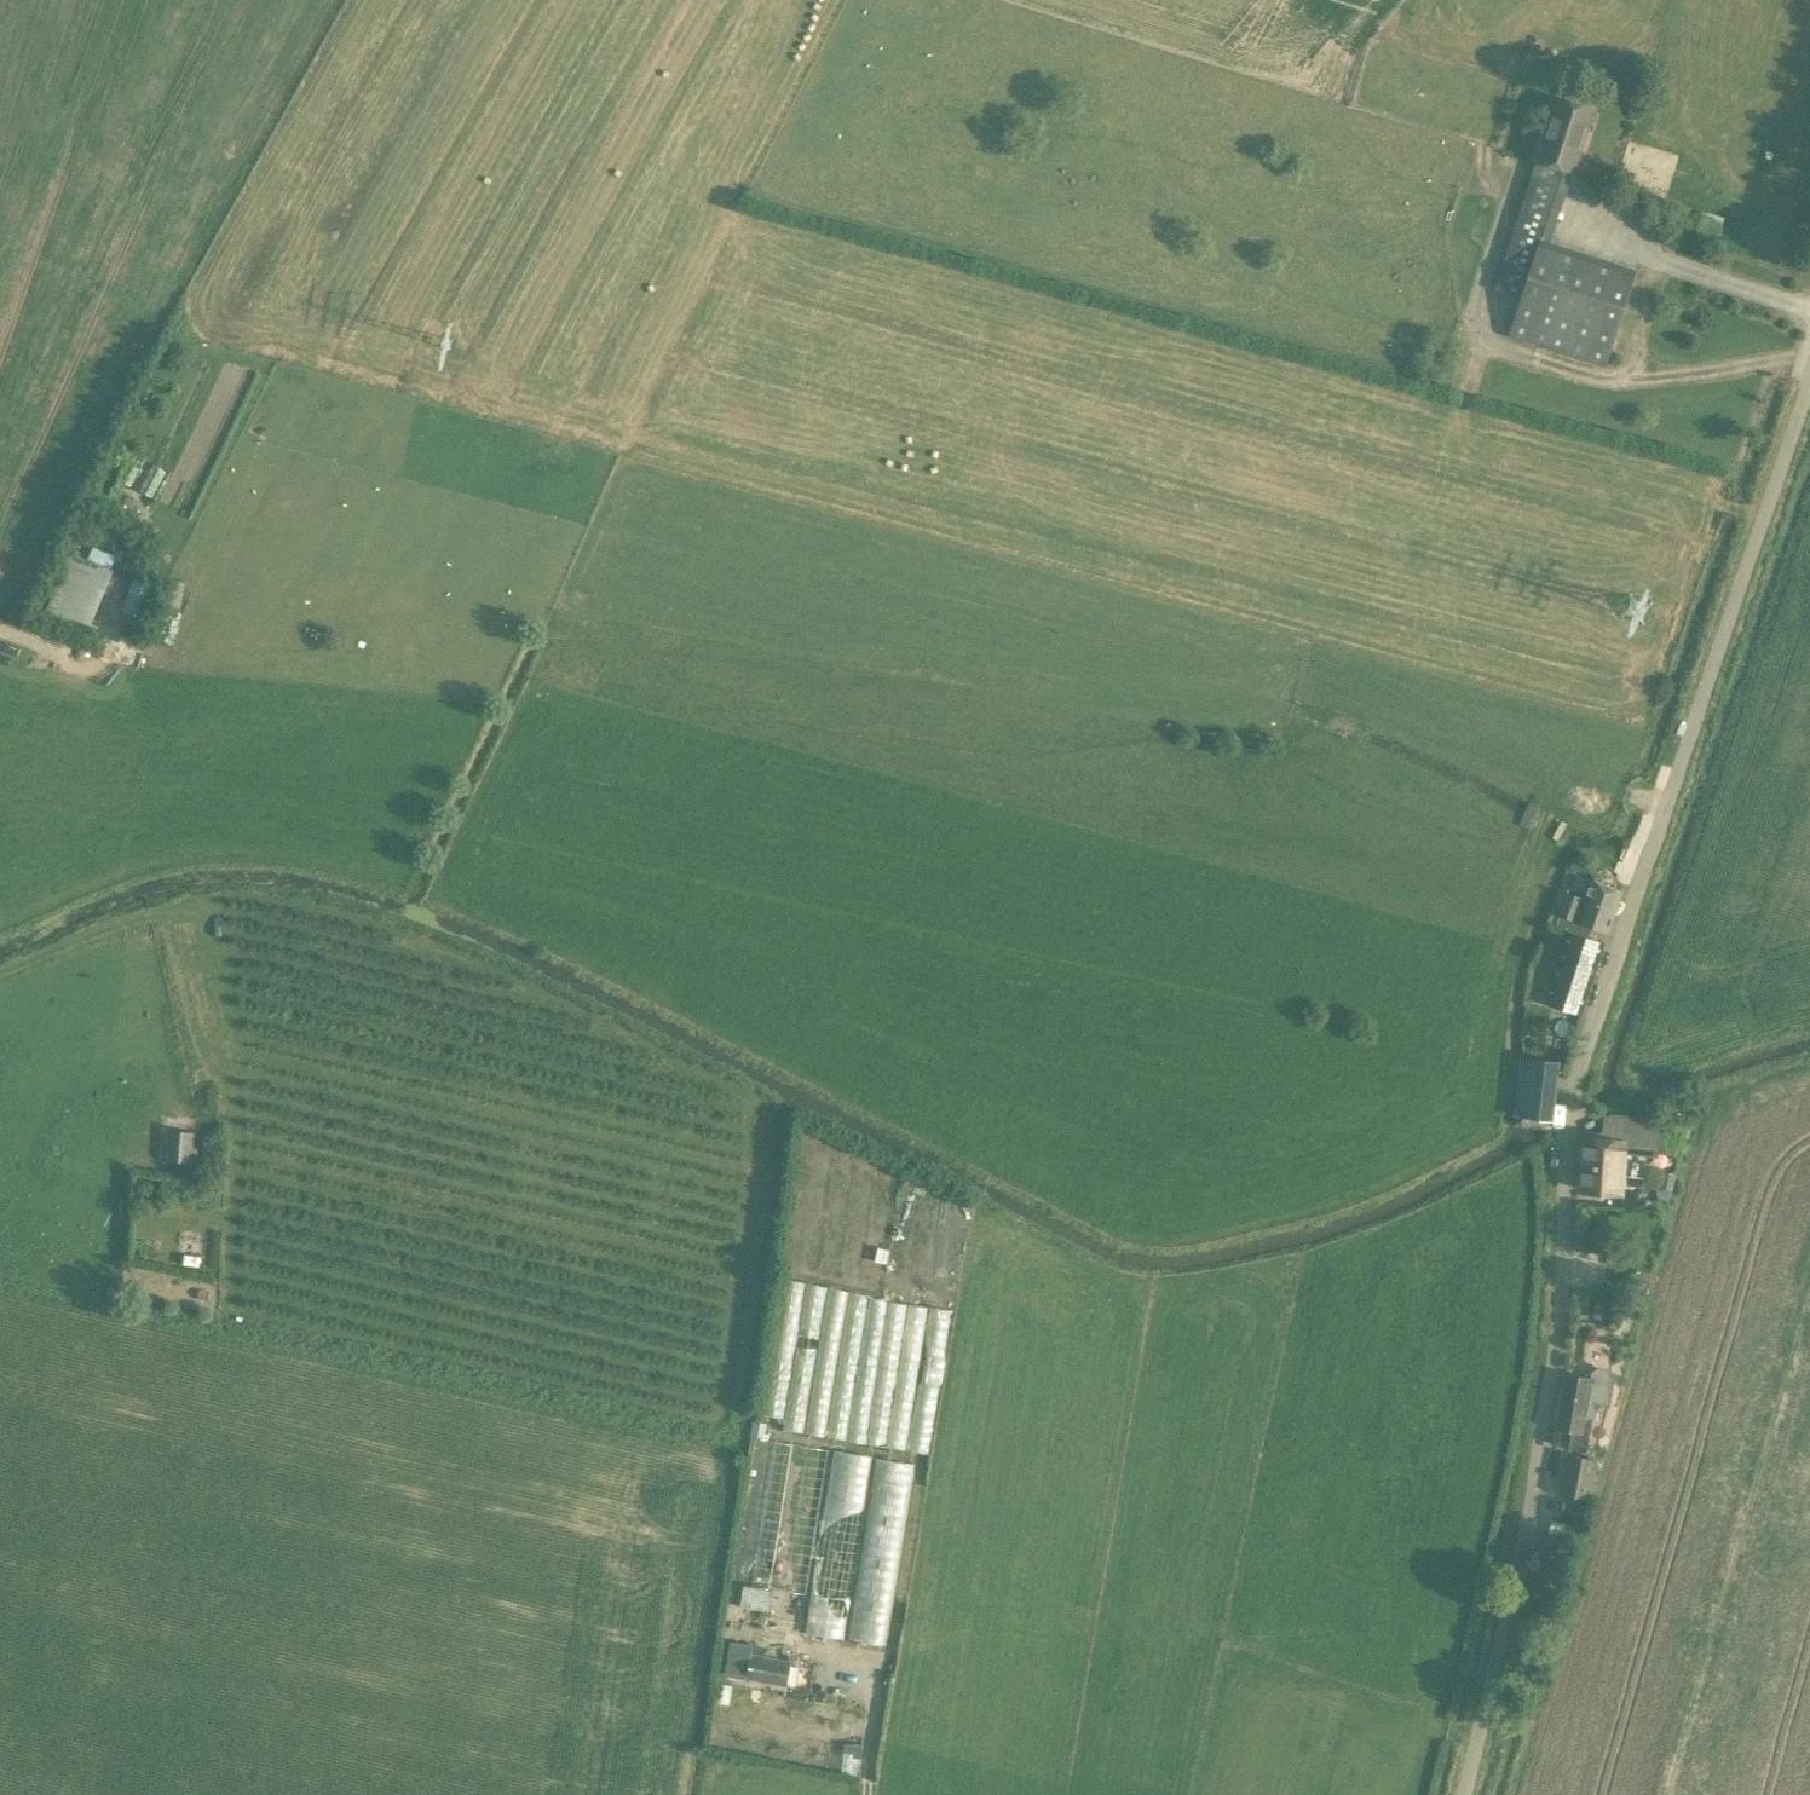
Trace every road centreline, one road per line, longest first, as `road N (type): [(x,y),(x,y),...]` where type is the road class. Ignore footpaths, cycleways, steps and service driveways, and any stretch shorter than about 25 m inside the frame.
road 1 (unclassified): [(1464,1794),(1519,1568),(1550,1397),(1565,1288),(1565,1177),(1577,1063),(1809,358)]

